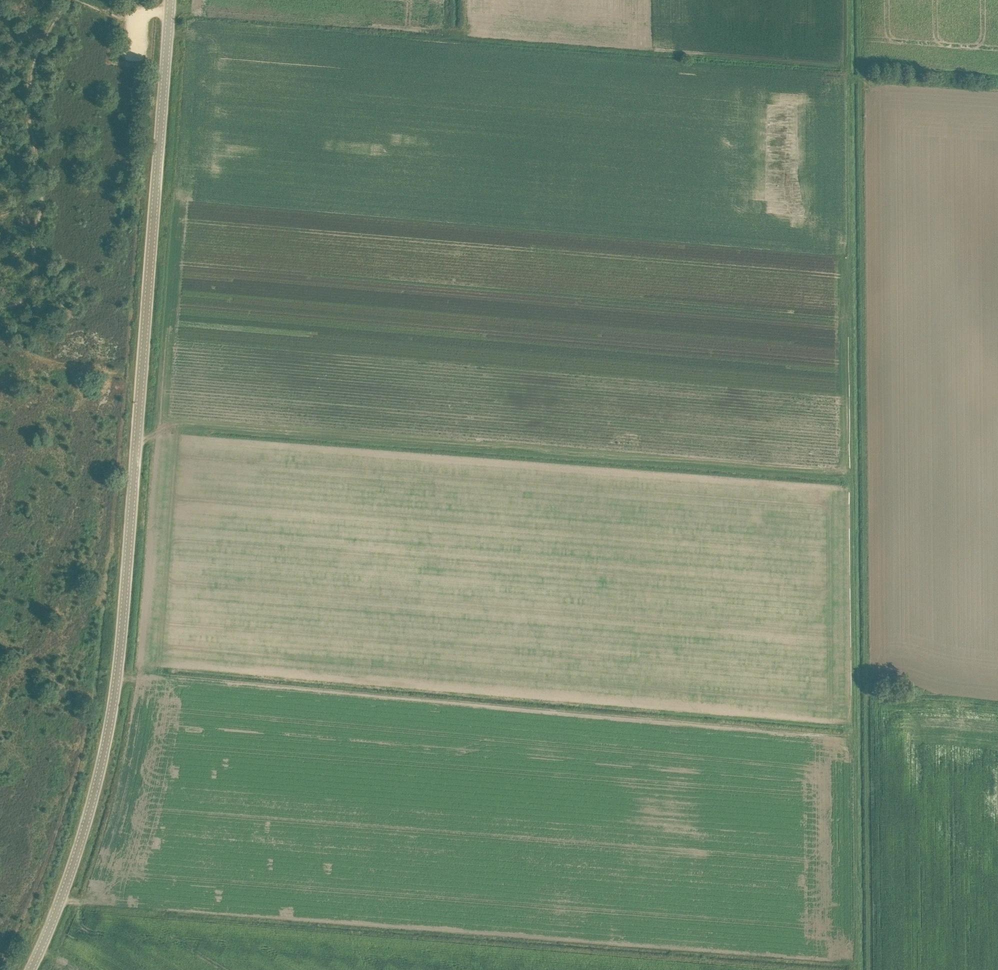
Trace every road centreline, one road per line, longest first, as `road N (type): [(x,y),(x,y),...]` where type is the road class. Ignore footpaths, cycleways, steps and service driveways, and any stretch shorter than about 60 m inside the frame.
road 1 (tertiary): [(32,969),(89,823),(111,725),(171,0)]
road 2 (track): [(0,335),(49,363),(144,372)]

